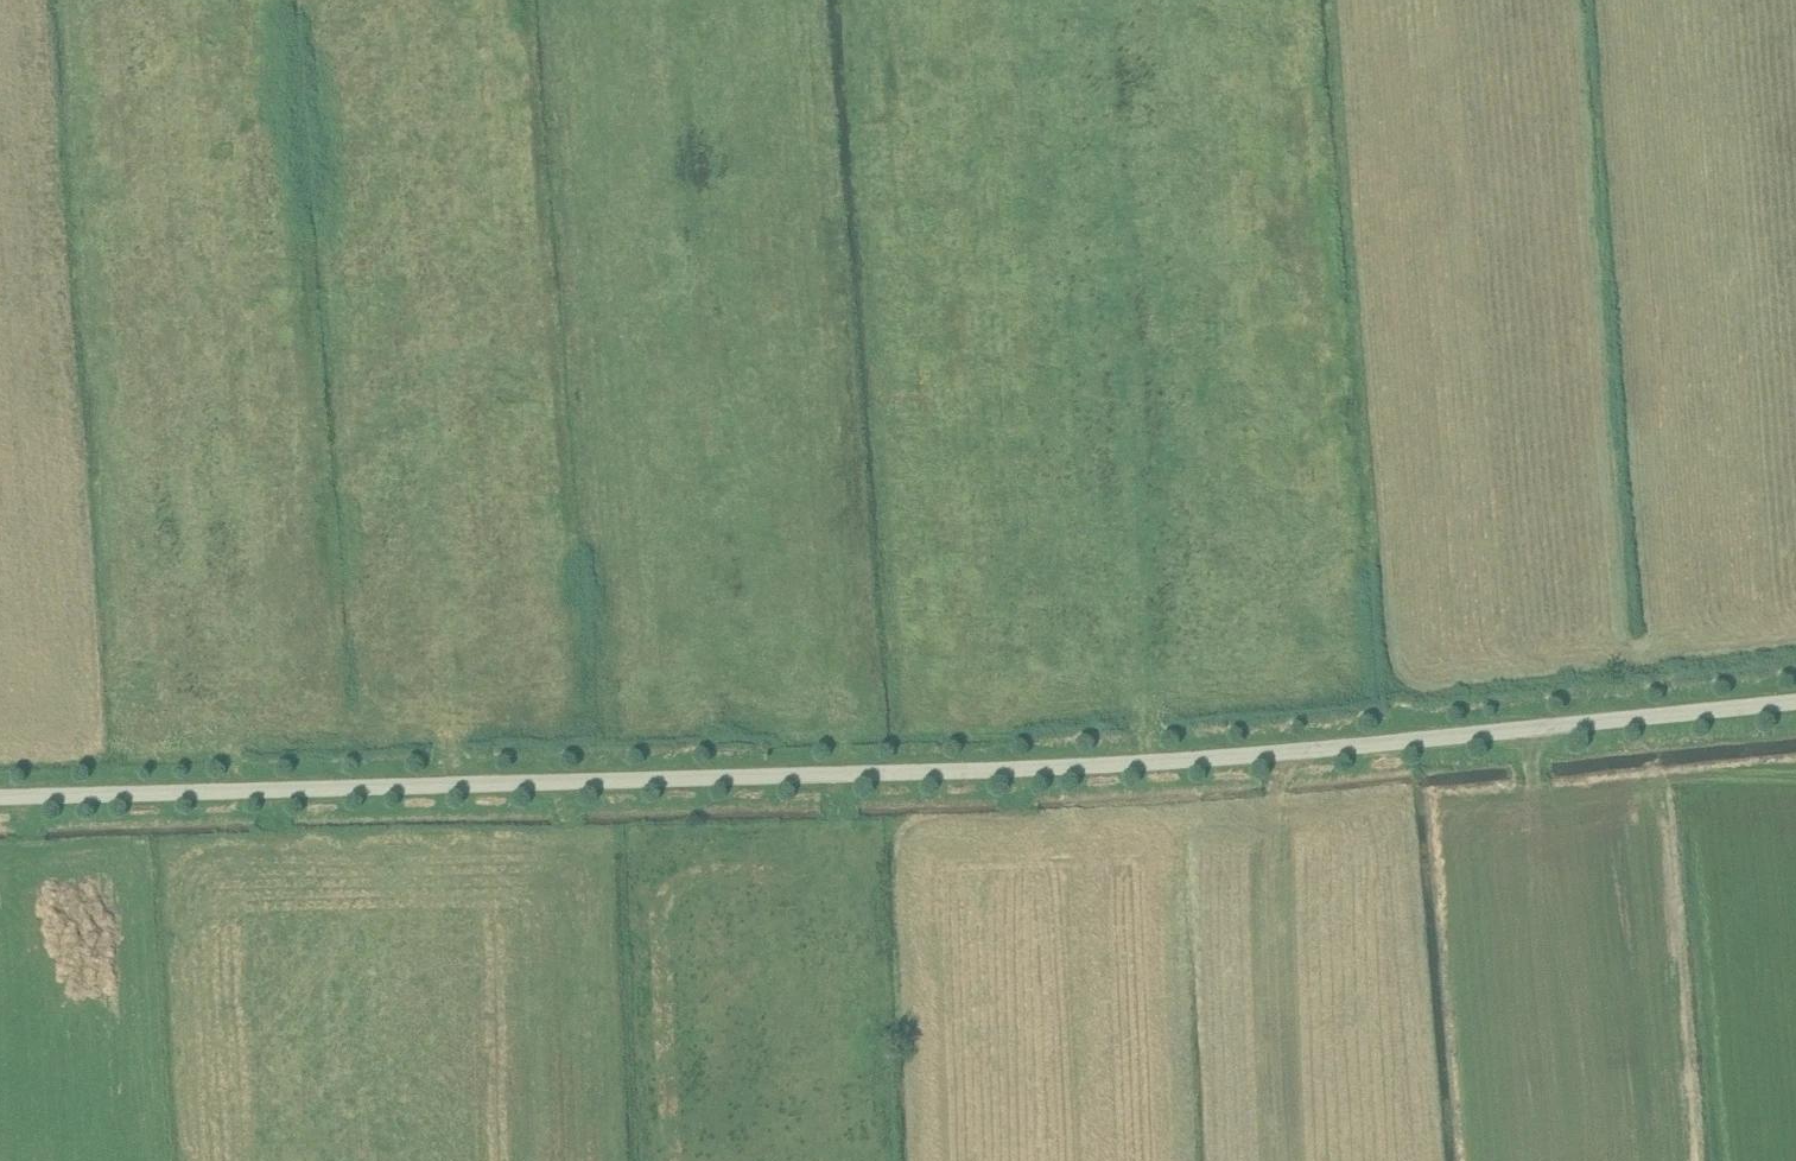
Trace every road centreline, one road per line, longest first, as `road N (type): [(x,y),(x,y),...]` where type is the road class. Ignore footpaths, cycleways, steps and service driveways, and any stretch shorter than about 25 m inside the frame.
road 1 (unclassified): [(0,796),(1196,760),(1795,700)]

